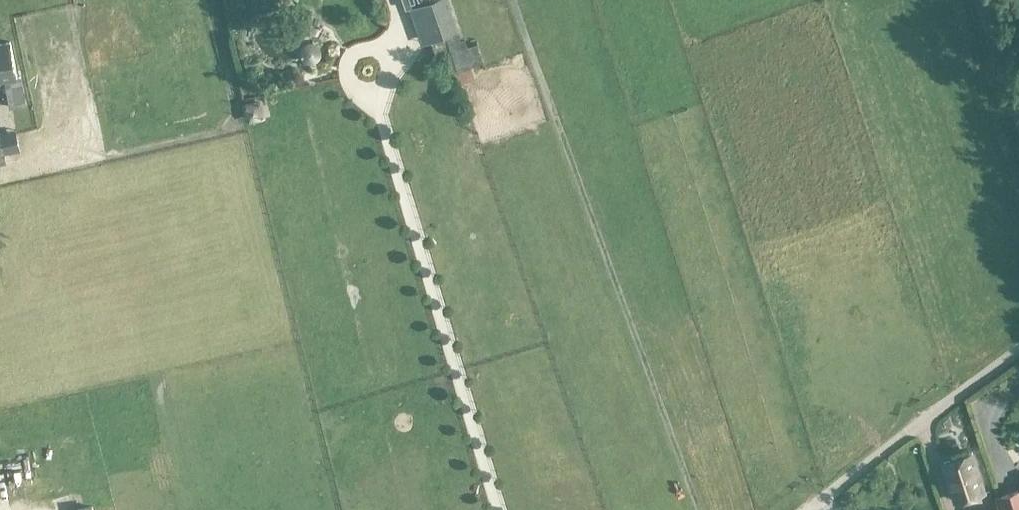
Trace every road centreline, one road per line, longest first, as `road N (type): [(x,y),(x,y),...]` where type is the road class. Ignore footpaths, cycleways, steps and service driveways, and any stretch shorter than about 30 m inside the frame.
road 1 (track): [(702,509),(513,0)]
road 2 (unclassified): [(810,509),(1018,349)]

